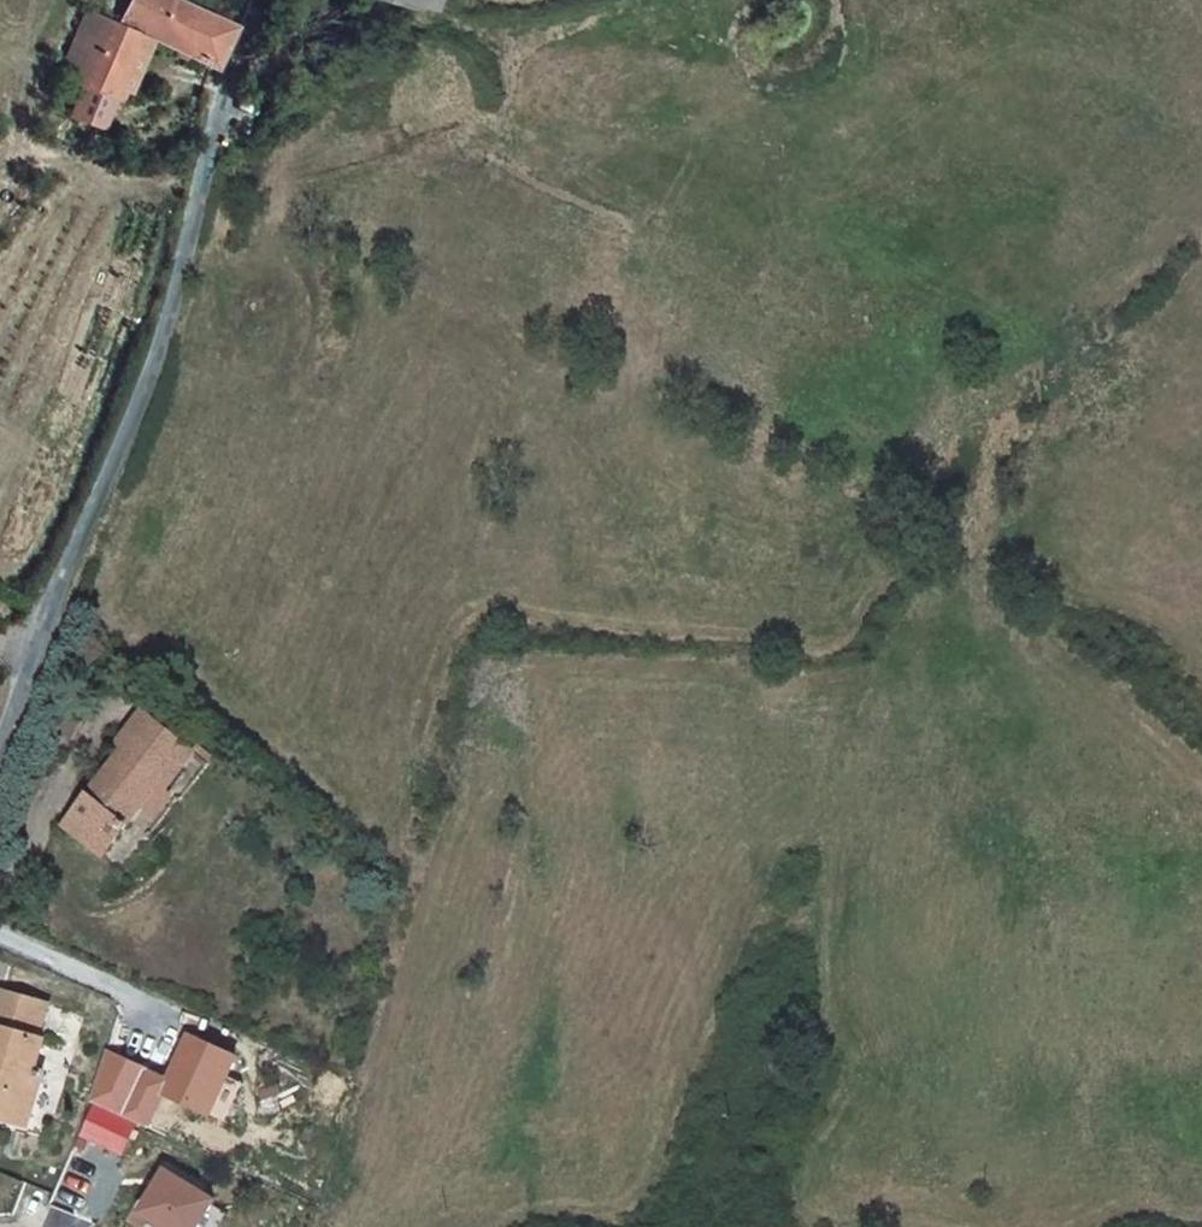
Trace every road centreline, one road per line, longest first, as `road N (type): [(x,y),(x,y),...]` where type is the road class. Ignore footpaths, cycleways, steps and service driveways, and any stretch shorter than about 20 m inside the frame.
road 1 (residential): [(0,733),(62,598),(288,0)]

